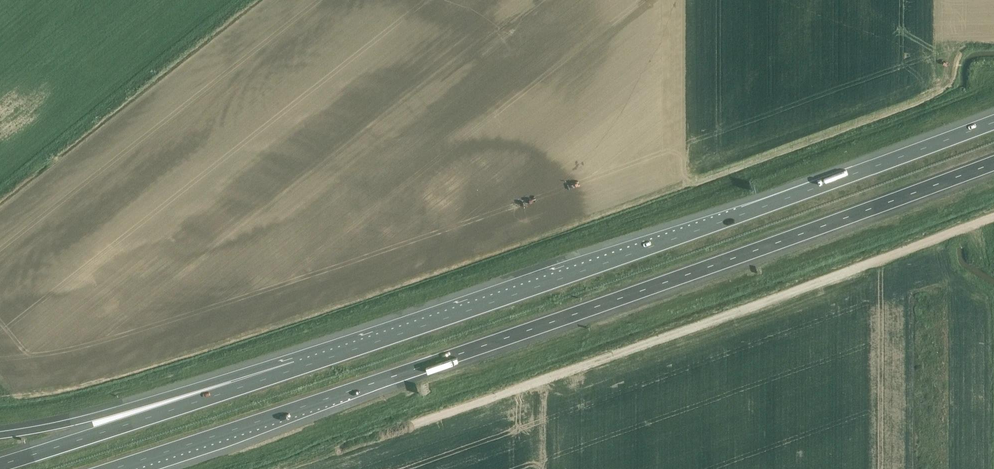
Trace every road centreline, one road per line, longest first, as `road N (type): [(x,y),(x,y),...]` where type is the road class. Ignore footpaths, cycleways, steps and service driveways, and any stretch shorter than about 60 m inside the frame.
road 1 (motorway): [(112,468),(993,163)]
road 2 (motorway): [(993,122),(296,369)]
road 3 (motorway): [(296,369),(0,465)]
road 4 (motorway): [(296,369),(0,435)]

